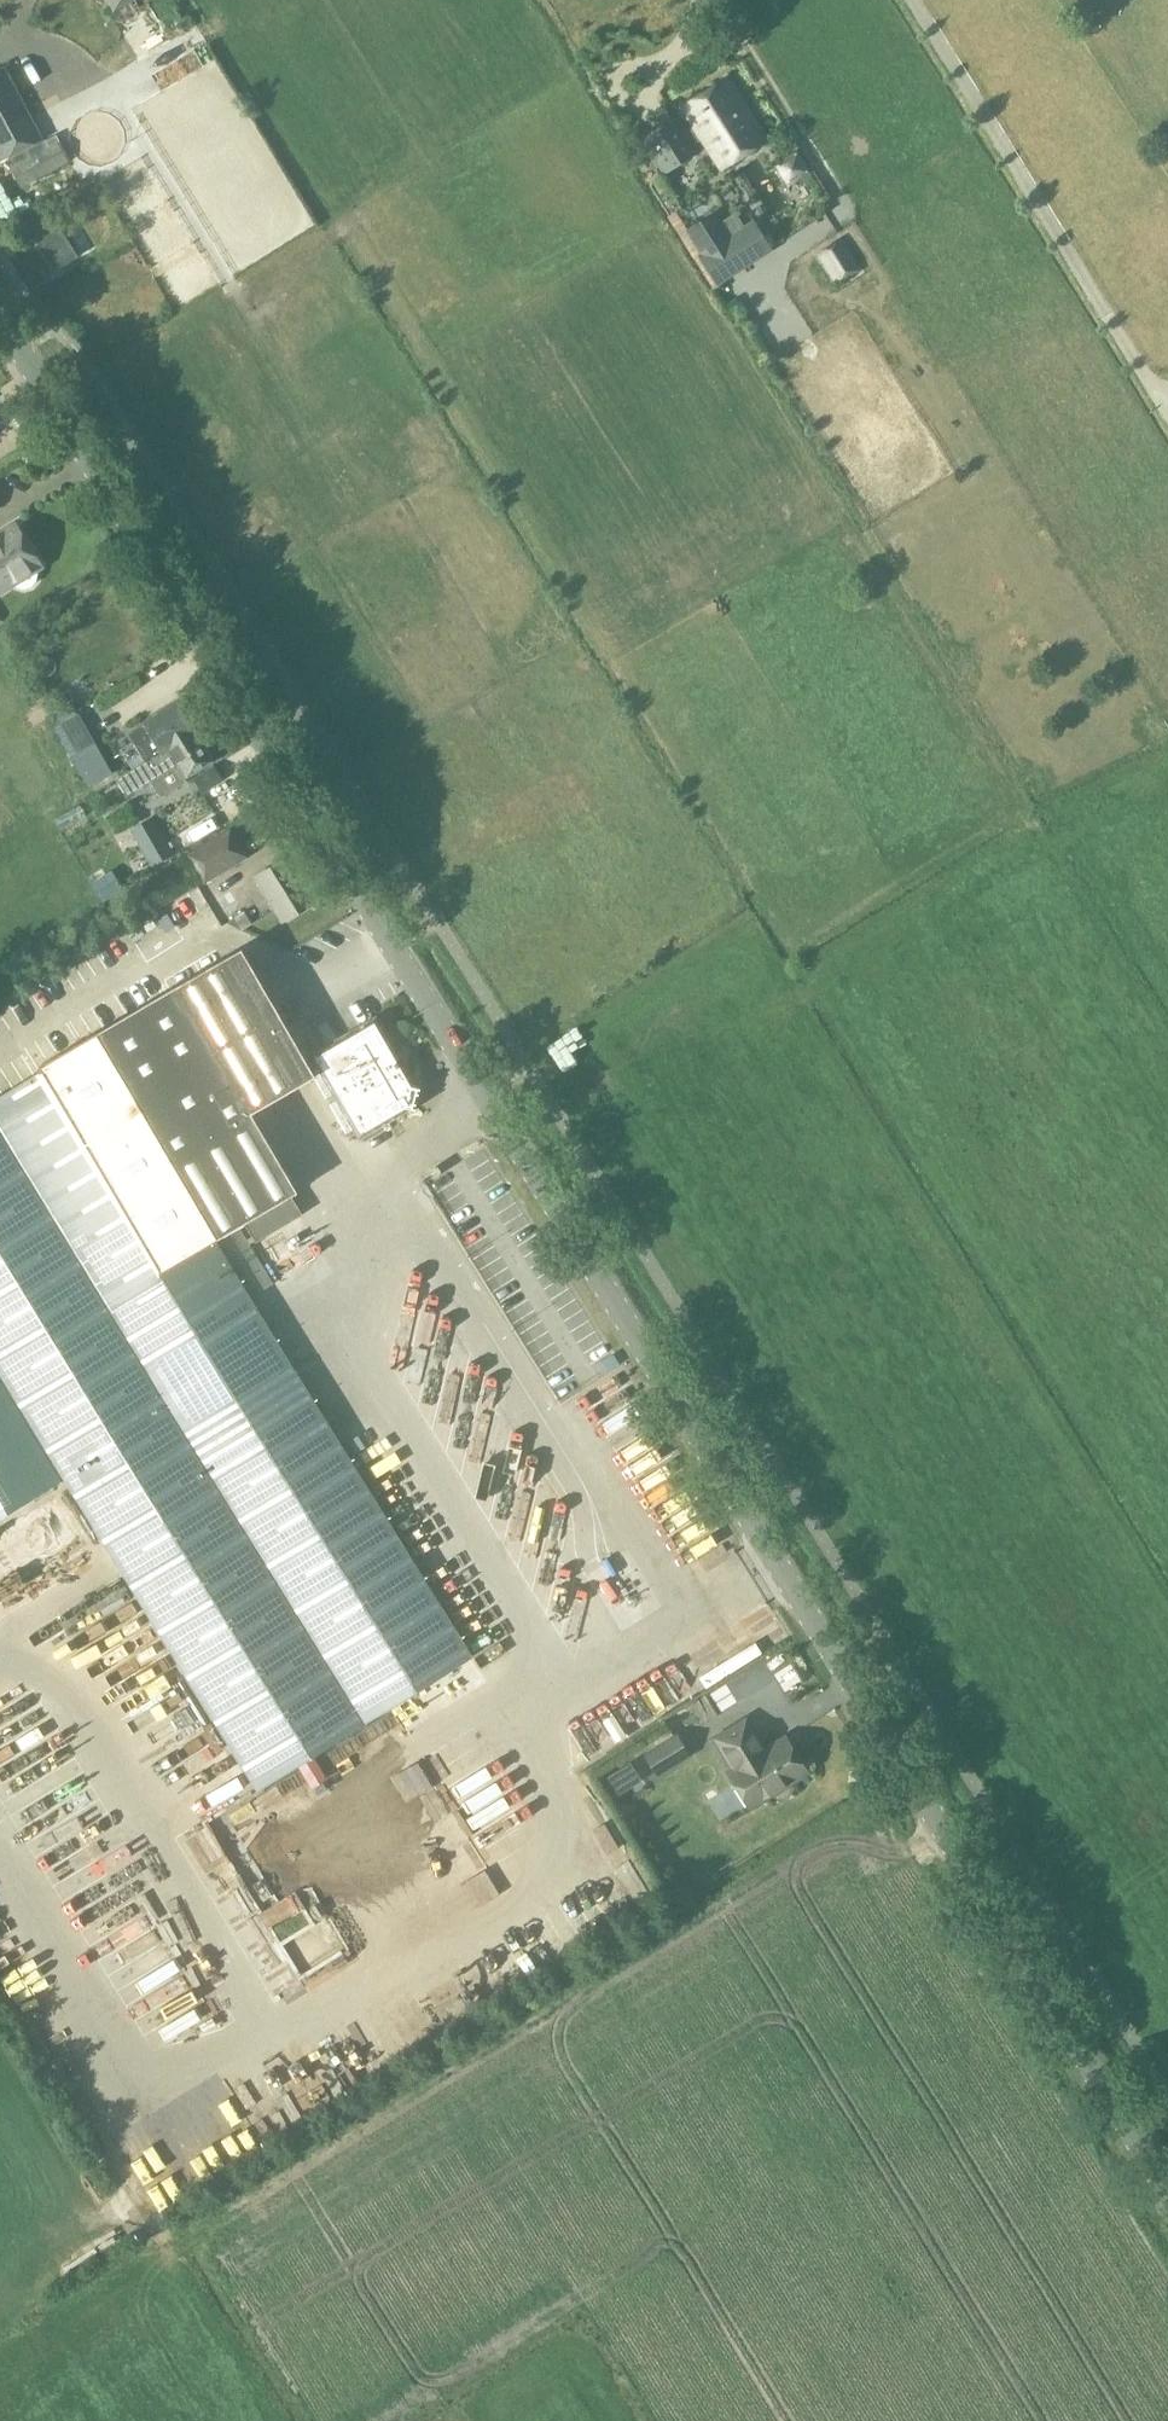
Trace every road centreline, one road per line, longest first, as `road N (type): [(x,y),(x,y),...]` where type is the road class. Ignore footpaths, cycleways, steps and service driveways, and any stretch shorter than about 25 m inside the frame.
road 1 (unclassified): [(0,316),(1167,2197)]

